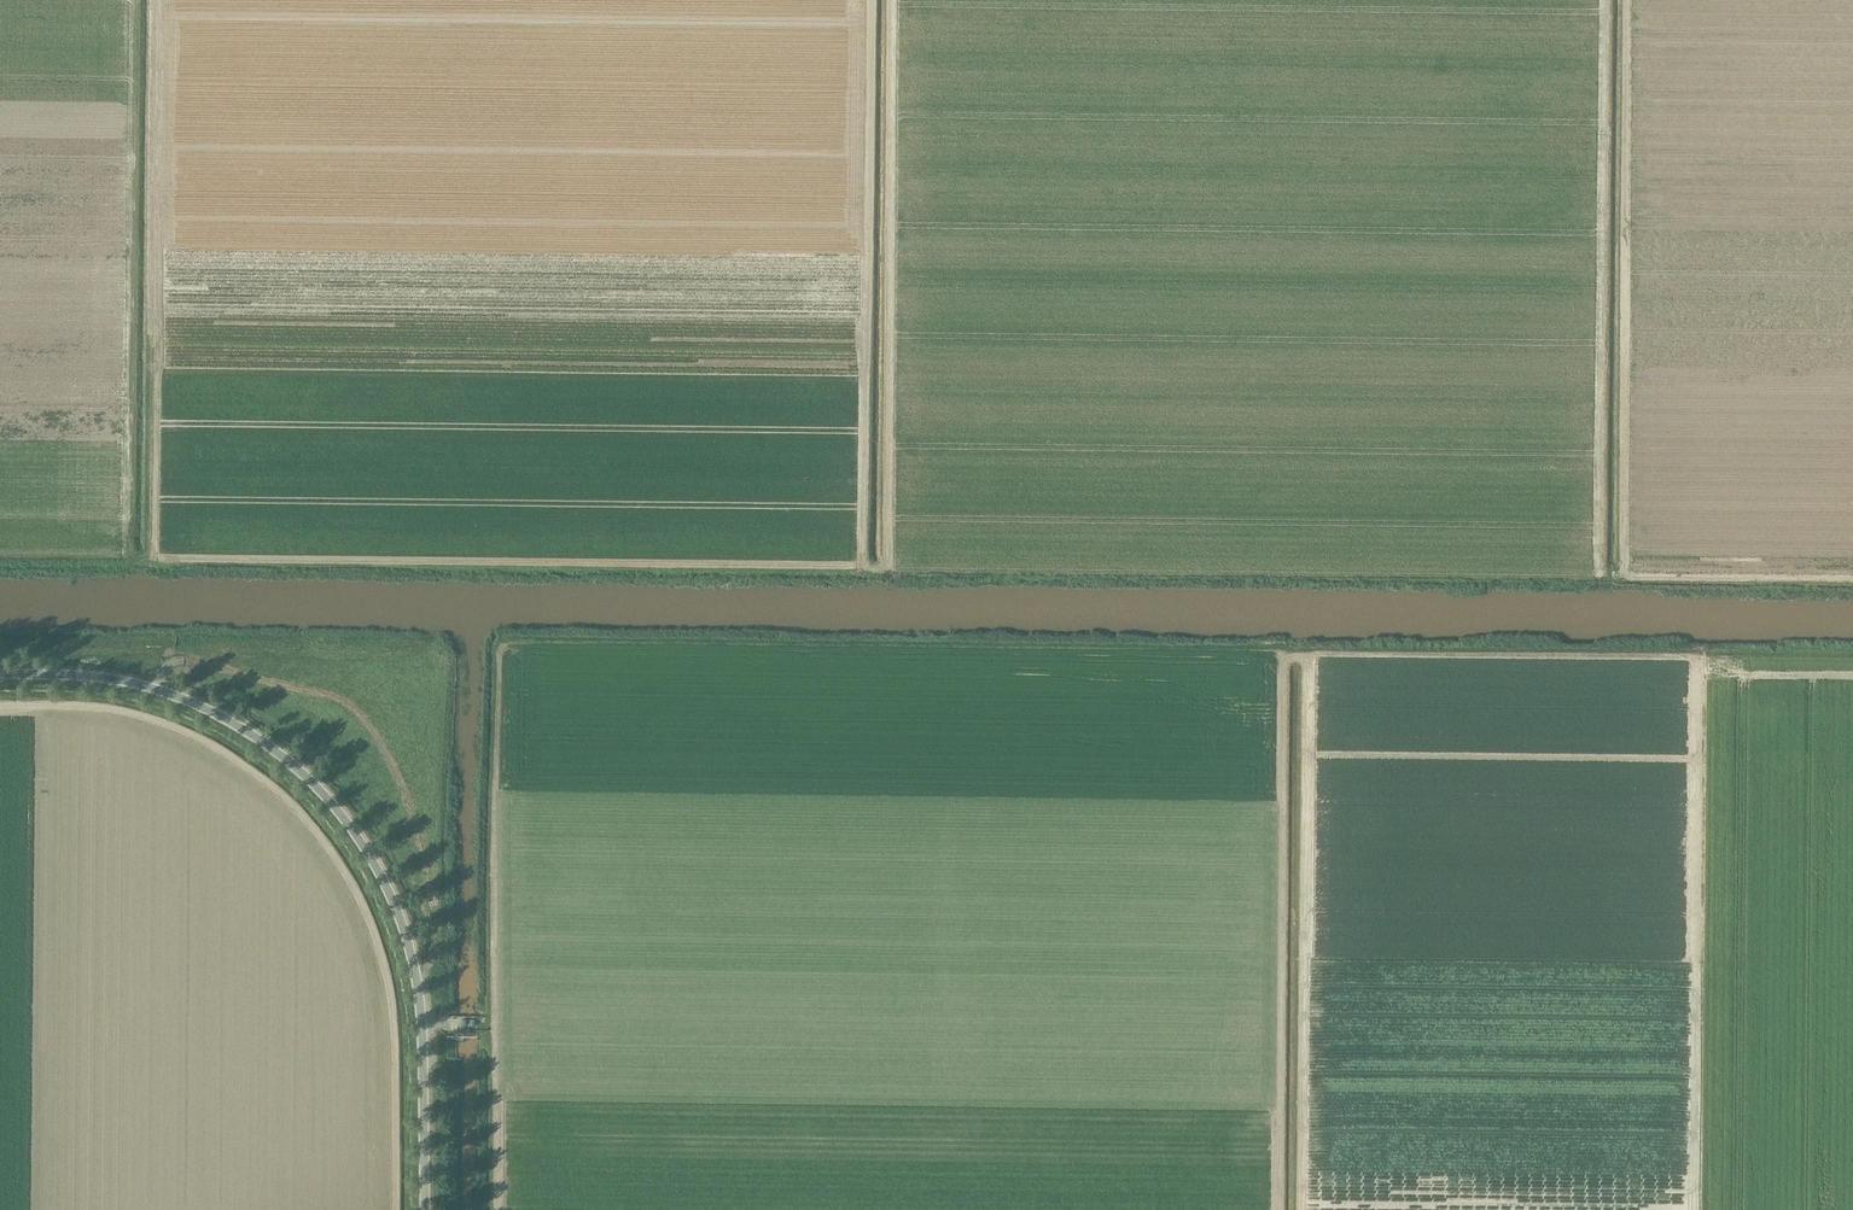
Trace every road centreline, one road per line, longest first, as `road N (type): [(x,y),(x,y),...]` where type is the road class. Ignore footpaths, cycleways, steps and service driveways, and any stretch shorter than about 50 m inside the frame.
road 1 (unclassified): [(424,1209),(416,980),(392,900),(345,821),(276,751),(179,697),(102,677),(0,674)]

